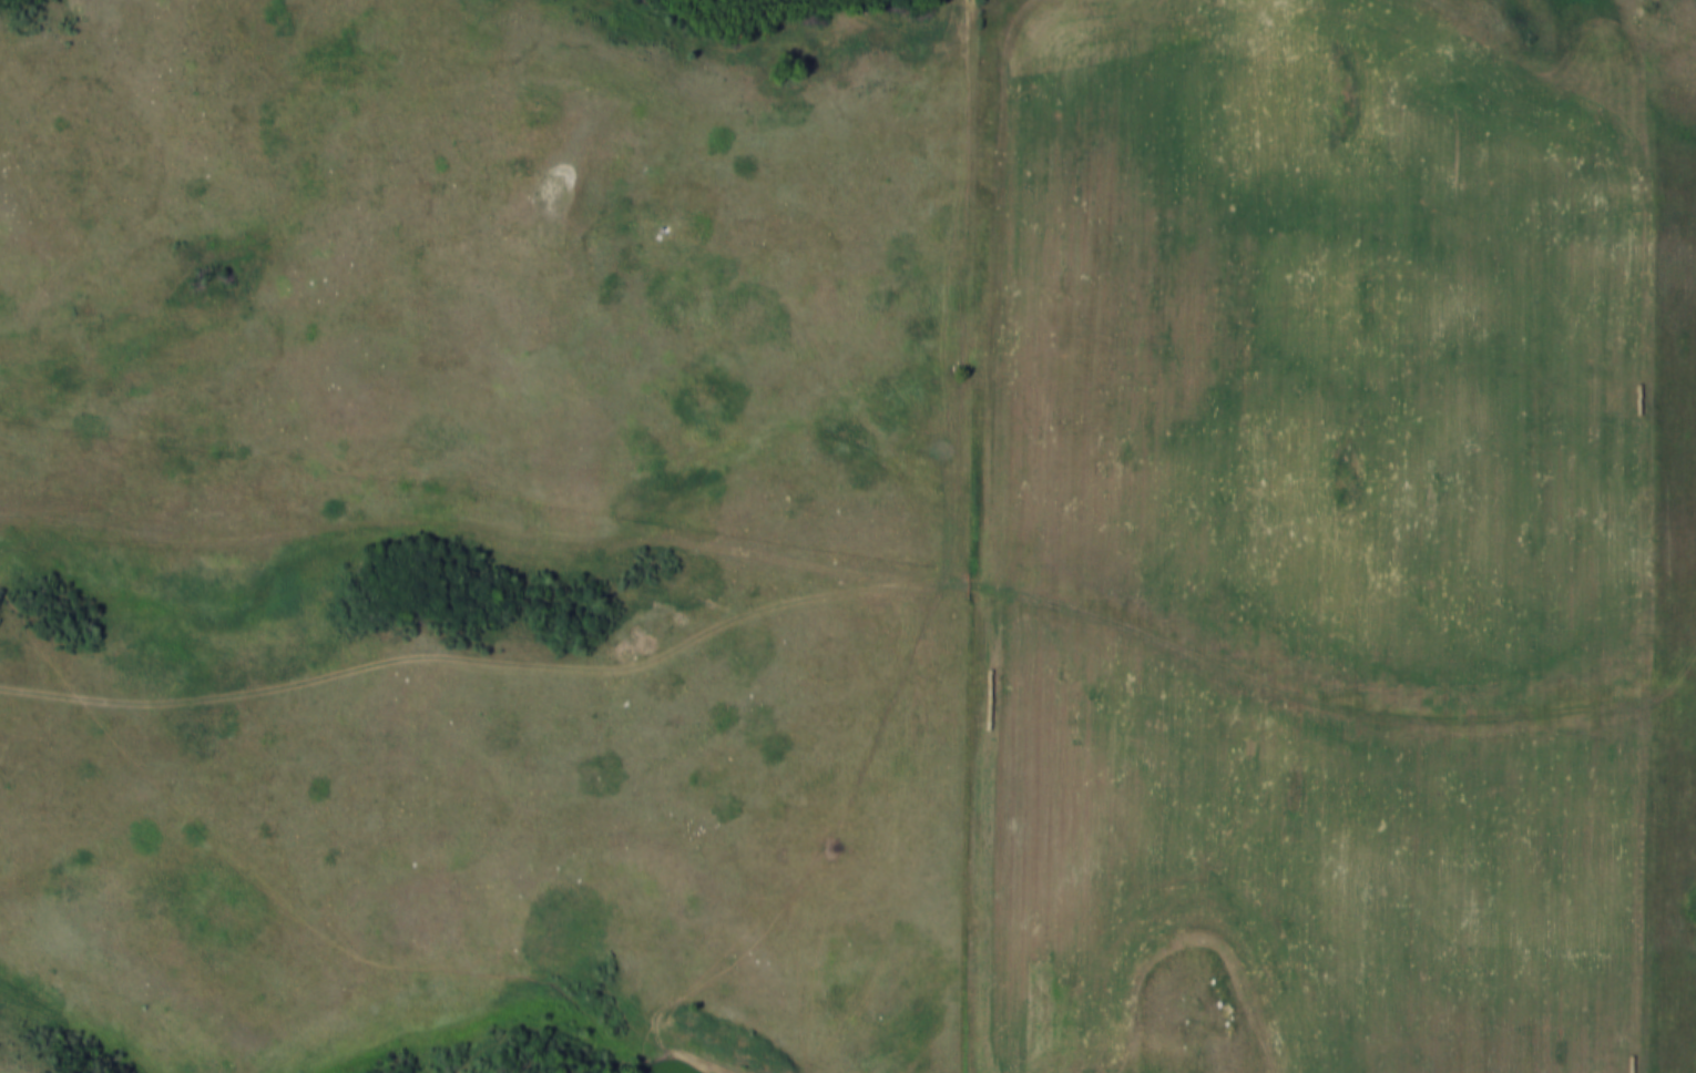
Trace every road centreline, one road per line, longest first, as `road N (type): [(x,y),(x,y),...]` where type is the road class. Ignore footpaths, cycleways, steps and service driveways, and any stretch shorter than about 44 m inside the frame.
road 1 (track): [(926,583),(504,529),(358,525),(192,543),(0,519)]
road 2 (track): [(0,690),(172,705),(292,692),(409,658),(648,670)]

